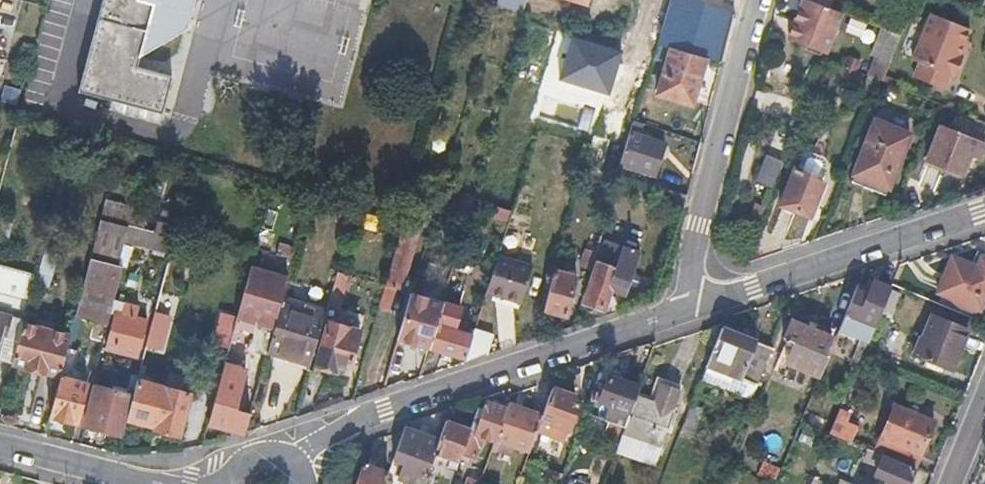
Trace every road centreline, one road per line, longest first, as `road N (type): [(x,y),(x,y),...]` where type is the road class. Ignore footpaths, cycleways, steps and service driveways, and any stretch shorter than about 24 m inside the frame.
road 1 (residential): [(681,310),(386,412),(300,473)]
road 2 (residential): [(984,208),(681,310)]
road 3 (residential): [(681,310),(757,0)]
road 4 (residential): [(164,483),(0,443)]

